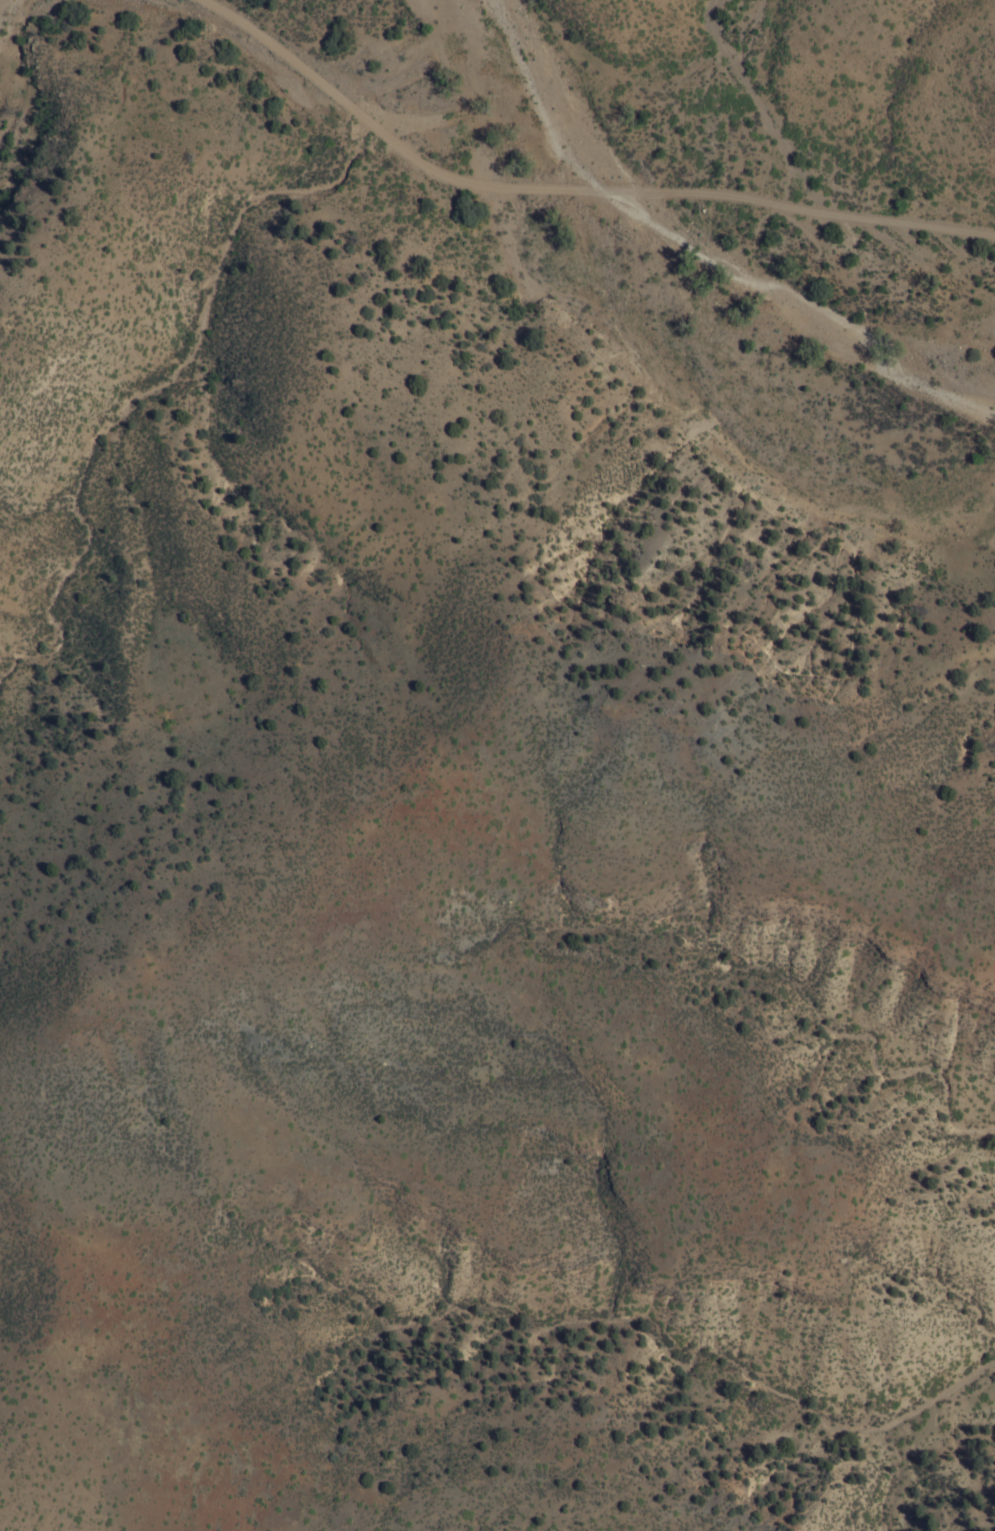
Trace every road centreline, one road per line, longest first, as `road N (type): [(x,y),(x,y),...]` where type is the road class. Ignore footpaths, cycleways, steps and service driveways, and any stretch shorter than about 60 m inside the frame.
road 1 (residential): [(994,225),(716,184),(620,182),(592,167),(506,68),(432,51),(379,74),(344,74),(207,0)]

